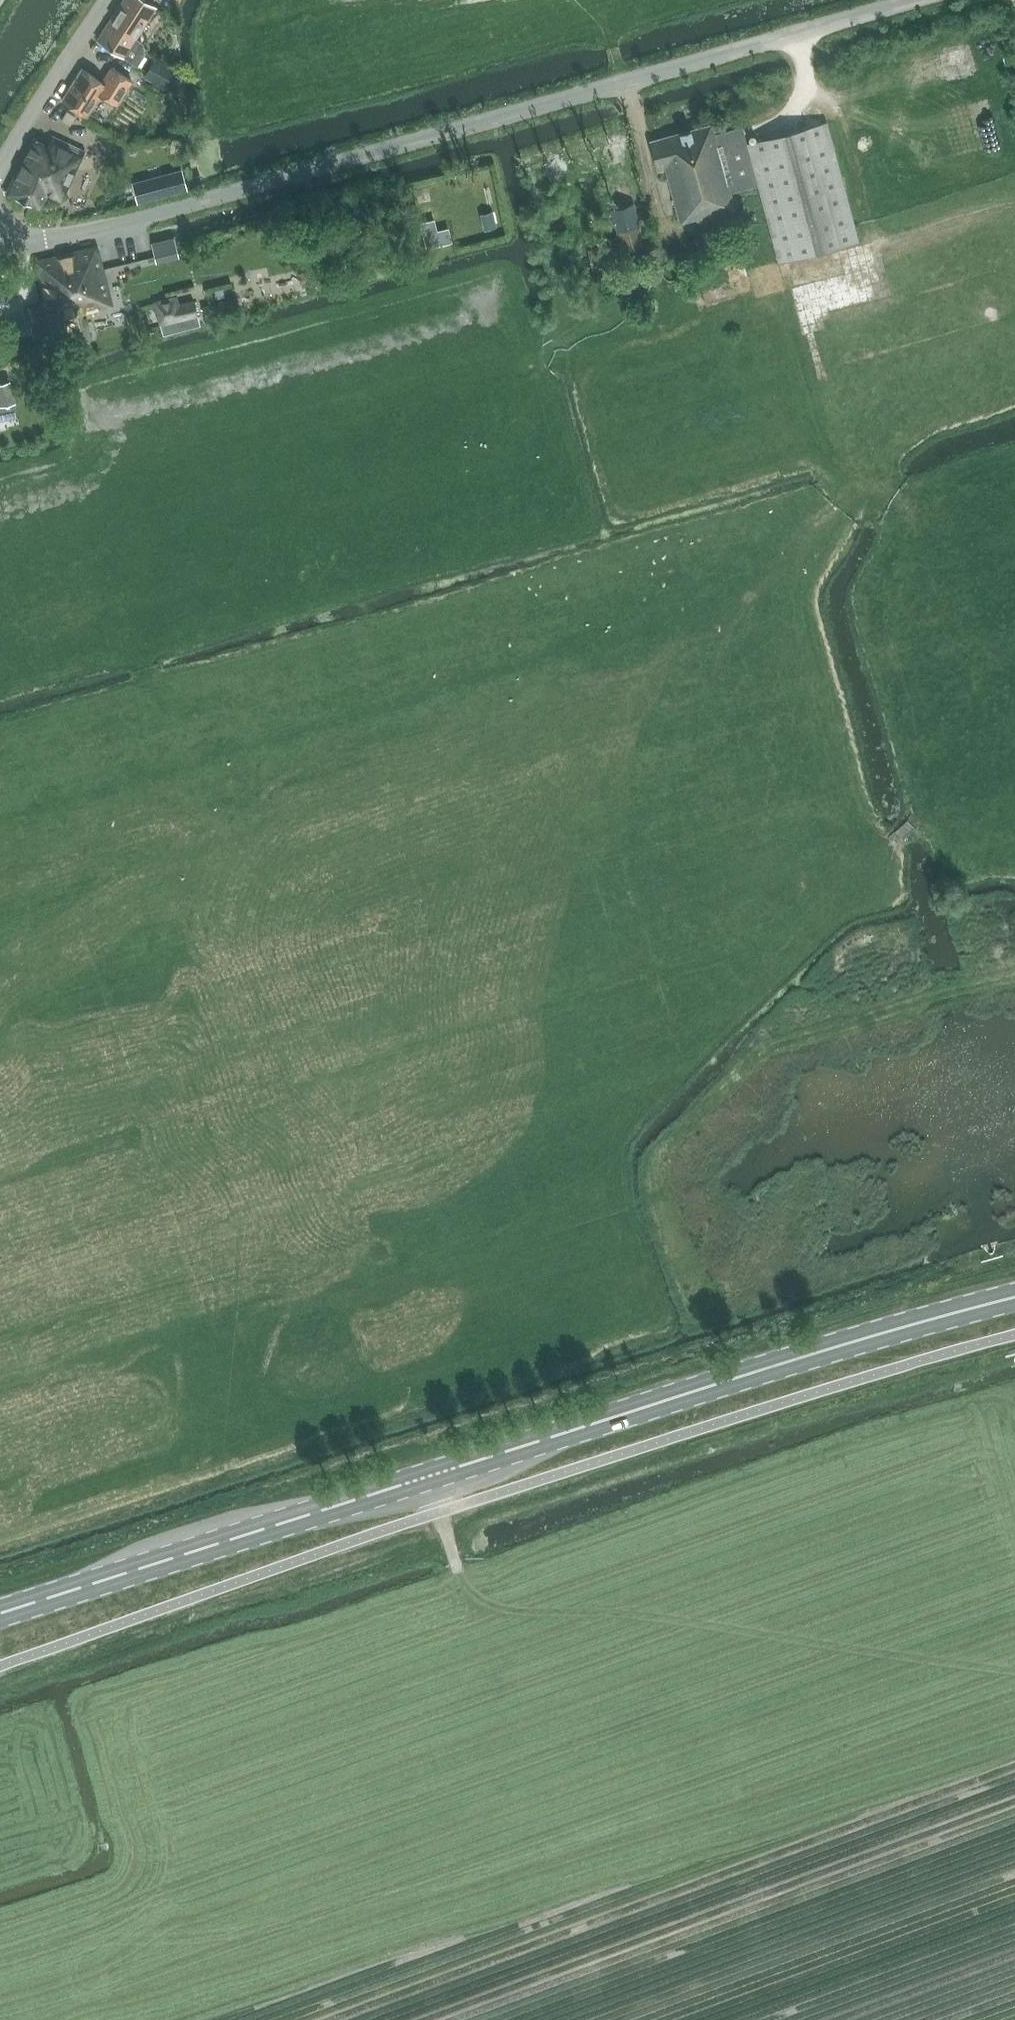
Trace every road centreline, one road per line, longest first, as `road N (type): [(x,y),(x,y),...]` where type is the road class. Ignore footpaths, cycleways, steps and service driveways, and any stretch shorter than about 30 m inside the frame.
road 1 (primary): [(1014,1278),(0,1612)]
road 2 (tertiary): [(0,241),(159,213),(909,0)]
road 3 (tertiary): [(0,170),(109,0)]

